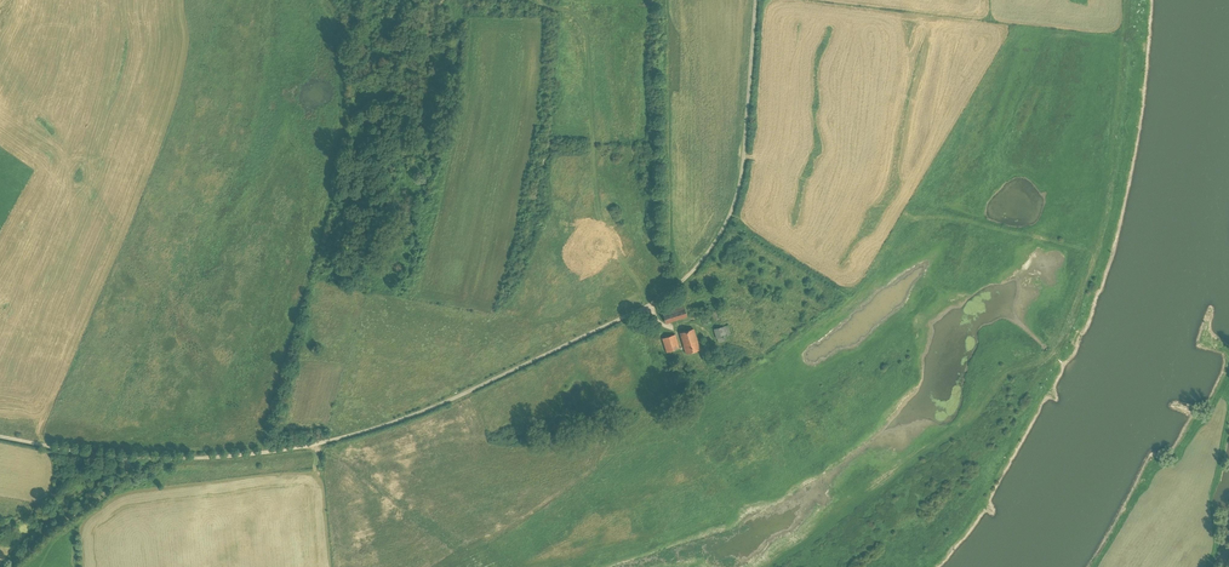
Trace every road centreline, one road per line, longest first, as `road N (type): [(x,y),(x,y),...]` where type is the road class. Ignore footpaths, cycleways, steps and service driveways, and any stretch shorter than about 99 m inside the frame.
road 1 (unclassified): [(133,457),(284,450),(374,428),(458,397),(678,289),(722,235),(742,185),(755,0)]
road 2 (unclassified): [(133,457),(0,437)]

